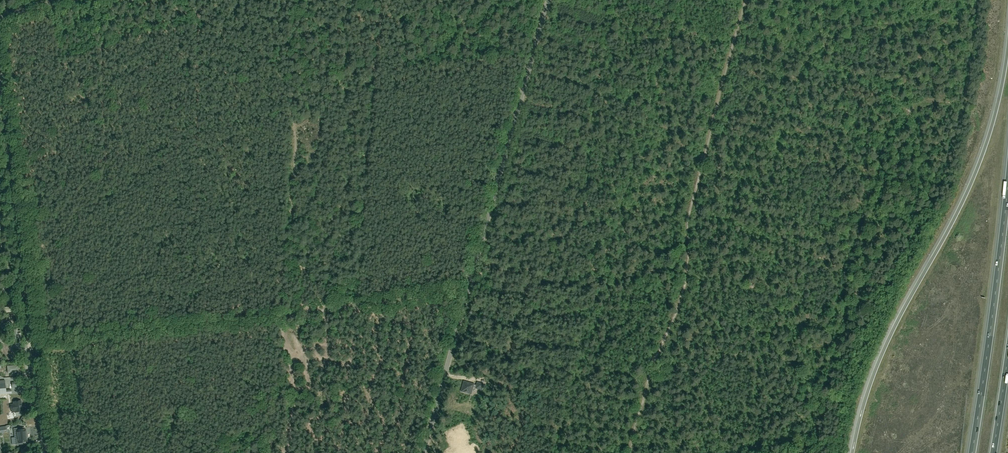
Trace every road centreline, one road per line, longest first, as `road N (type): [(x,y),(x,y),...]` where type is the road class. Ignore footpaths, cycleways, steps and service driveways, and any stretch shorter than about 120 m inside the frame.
road 1 (unclassified): [(423,452),(548,0)]
road 2 (track): [(630,452),(651,367),(683,290),(691,203),(745,0)]
road 3 (motorway): [(1007,45),(978,165),(881,356),(852,452)]
road 4 (track): [(32,341),(467,292)]
road 5 (unclassified): [(45,452),(0,74)]
road 6 (track): [(298,0),(279,316)]
road 7 (track): [(382,0),(356,309)]
road 8 (motorway): [(1007,186),(972,452)]

